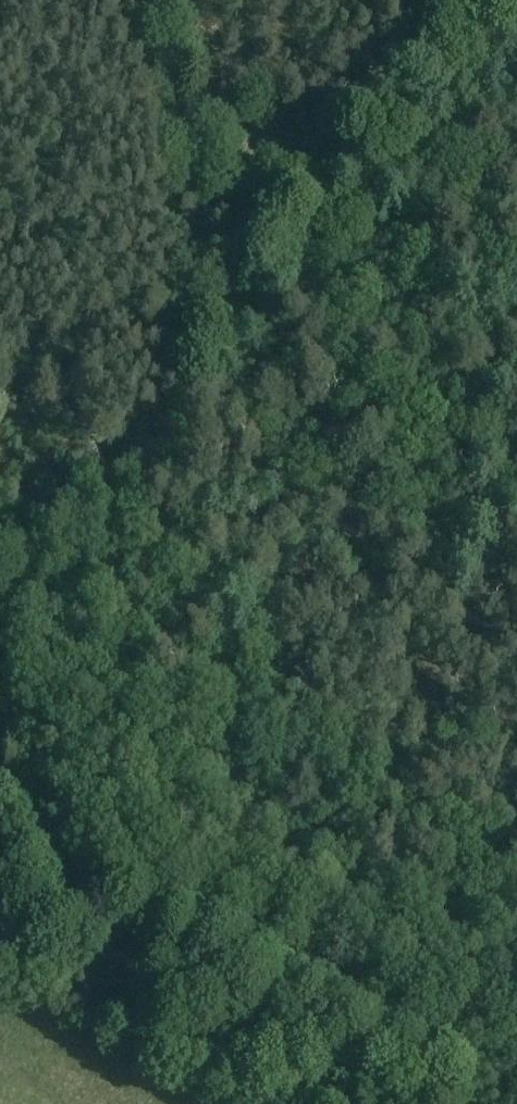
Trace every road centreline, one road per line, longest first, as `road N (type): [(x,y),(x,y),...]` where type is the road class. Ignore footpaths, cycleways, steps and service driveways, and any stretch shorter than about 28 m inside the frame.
road 1 (track): [(402,1103),(70,929)]

